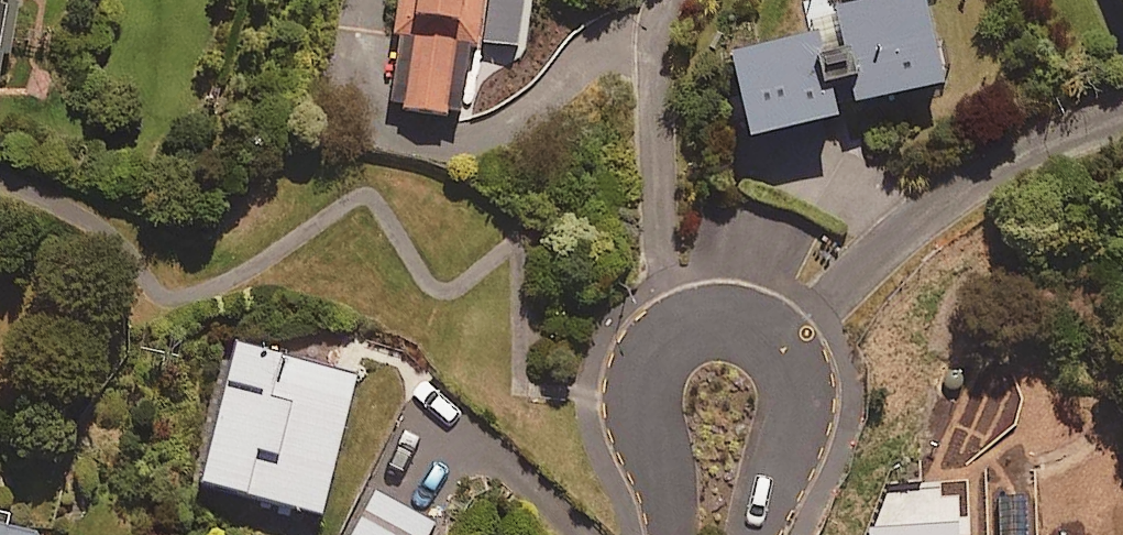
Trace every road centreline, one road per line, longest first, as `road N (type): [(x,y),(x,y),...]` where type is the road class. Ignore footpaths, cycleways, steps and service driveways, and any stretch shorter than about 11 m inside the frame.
road 1 (residential): [(775,352),(937,207),(1003,164),(1122,120)]
road 2 (residential): [(673,534),(643,420),(641,382),(657,351),(684,330),(719,324),(751,331),(775,352)]
road 3 (residential): [(775,352),(787,414),(748,534)]

